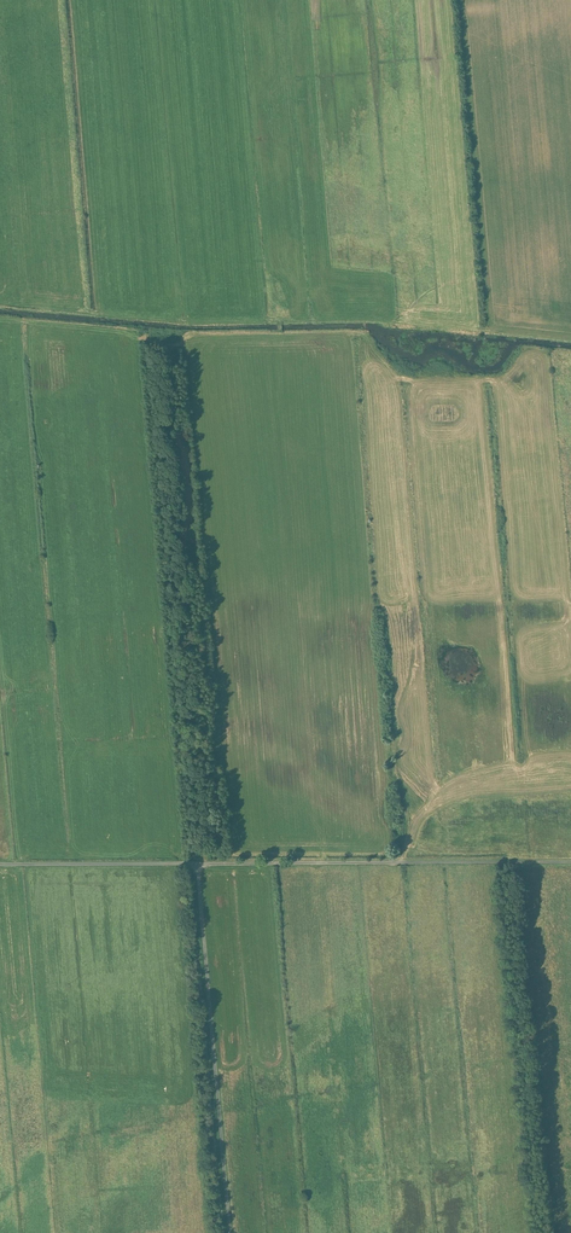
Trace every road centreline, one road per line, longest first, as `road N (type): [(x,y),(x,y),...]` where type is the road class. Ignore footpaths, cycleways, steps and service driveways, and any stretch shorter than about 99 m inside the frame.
road 1 (track): [(0,862),(393,860)]
road 2 (track): [(230,1232),(197,861)]

